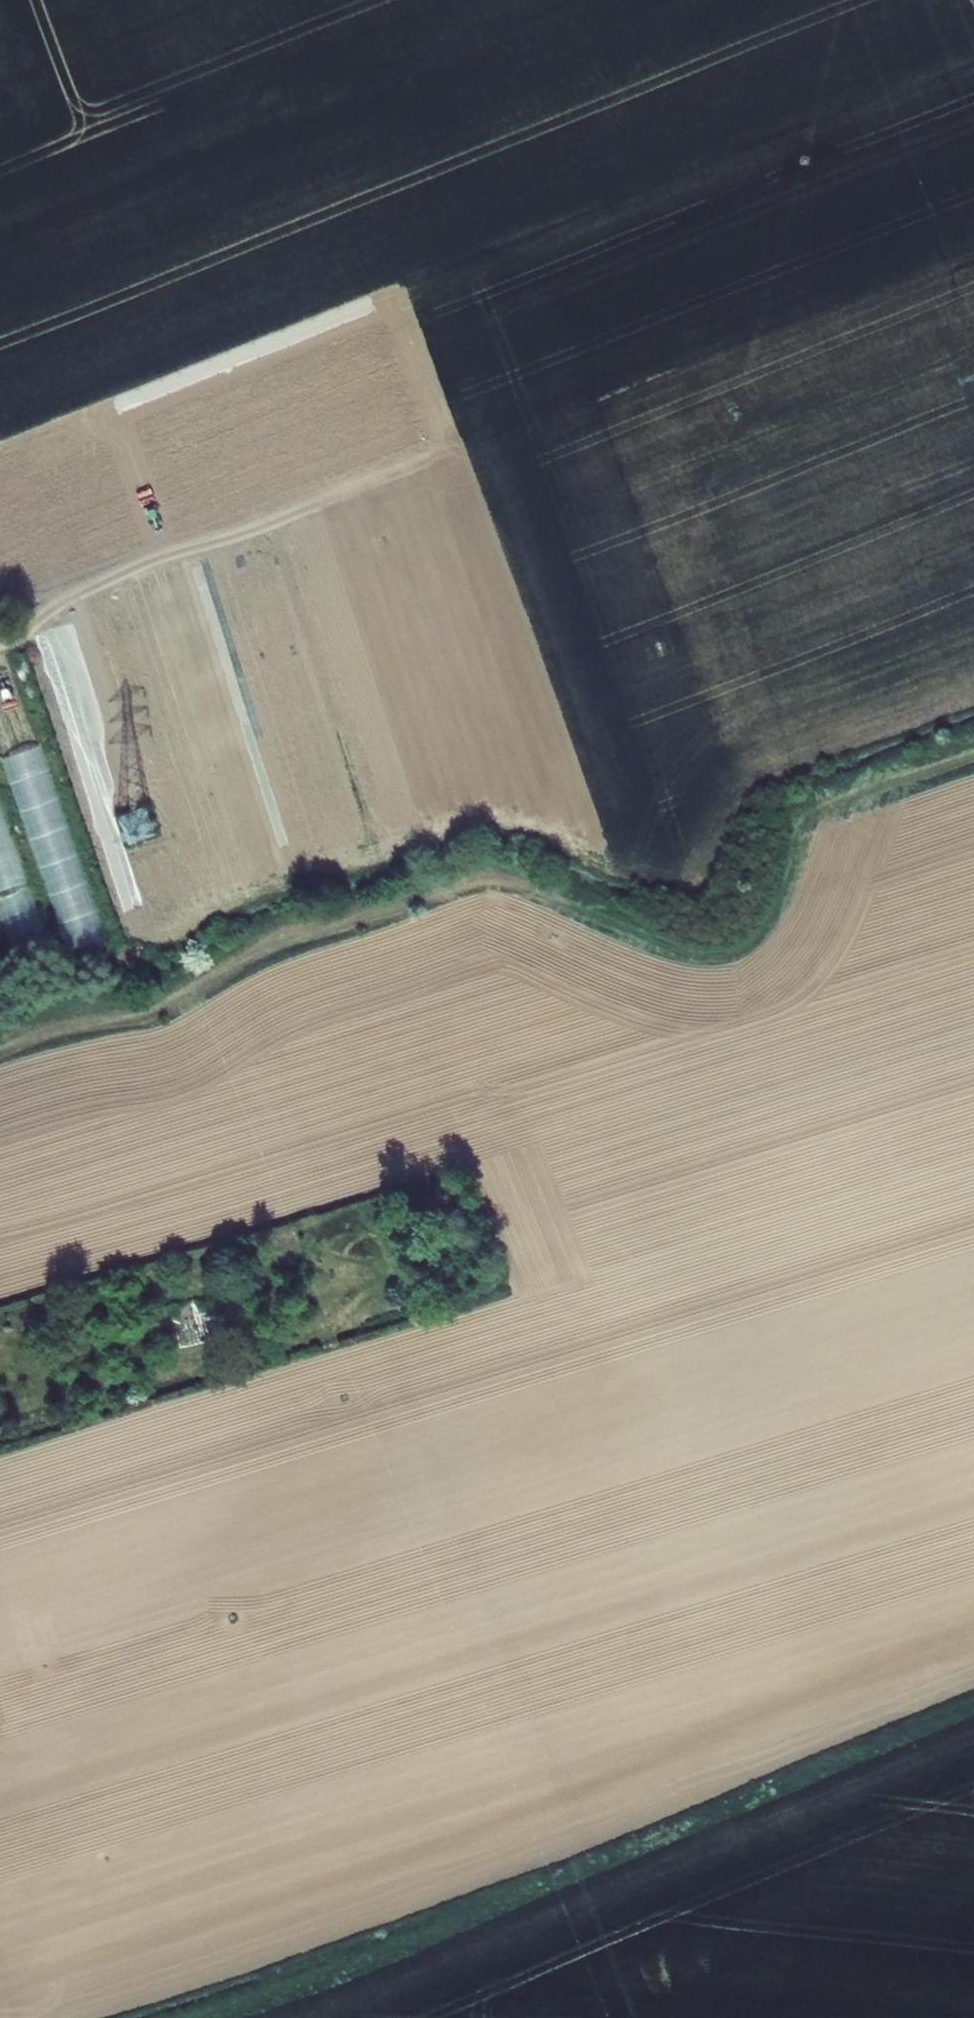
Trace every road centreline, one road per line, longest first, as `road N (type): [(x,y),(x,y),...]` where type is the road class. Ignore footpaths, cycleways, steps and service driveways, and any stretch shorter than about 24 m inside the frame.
road 1 (track): [(0,644),(87,592),(376,479)]

